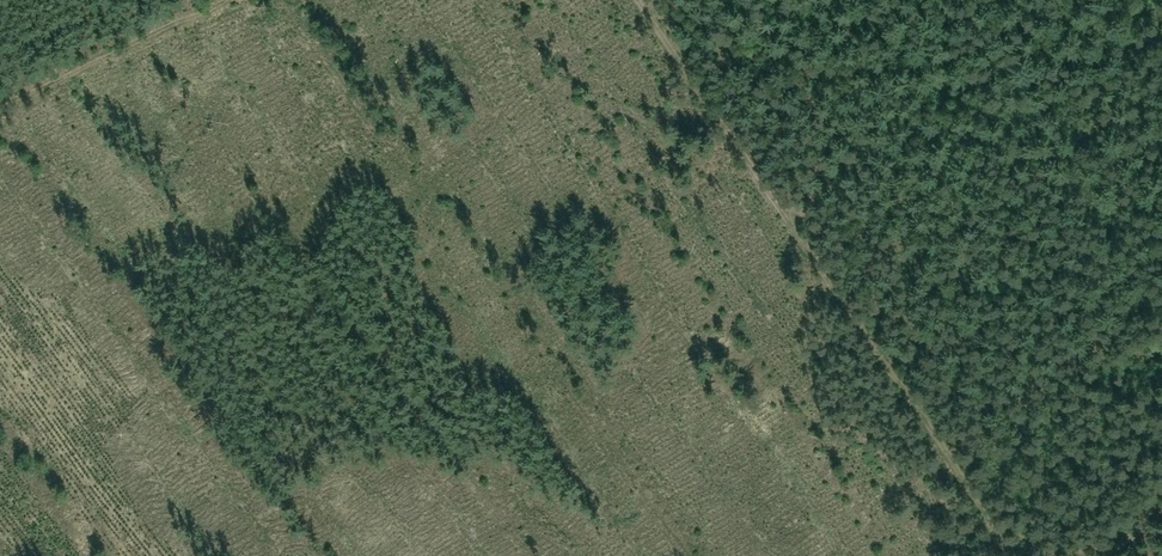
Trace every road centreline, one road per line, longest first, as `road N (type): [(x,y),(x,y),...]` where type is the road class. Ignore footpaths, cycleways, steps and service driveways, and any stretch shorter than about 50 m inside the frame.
road 1 (track): [(1007,555),(642,0)]
road 2 (track): [(0,104),(219,0)]

